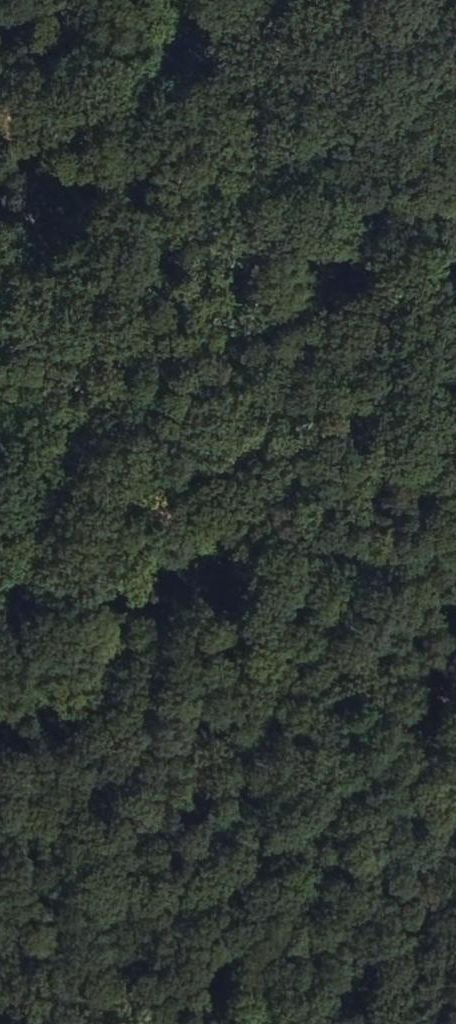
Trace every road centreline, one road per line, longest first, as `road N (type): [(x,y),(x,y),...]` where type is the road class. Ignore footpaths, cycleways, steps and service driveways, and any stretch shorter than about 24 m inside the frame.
road 1 (track): [(89,217),(395,1023)]
road 2 (track): [(0,190),(455,328)]
road 3 (track): [(73,1023),(0,874)]

